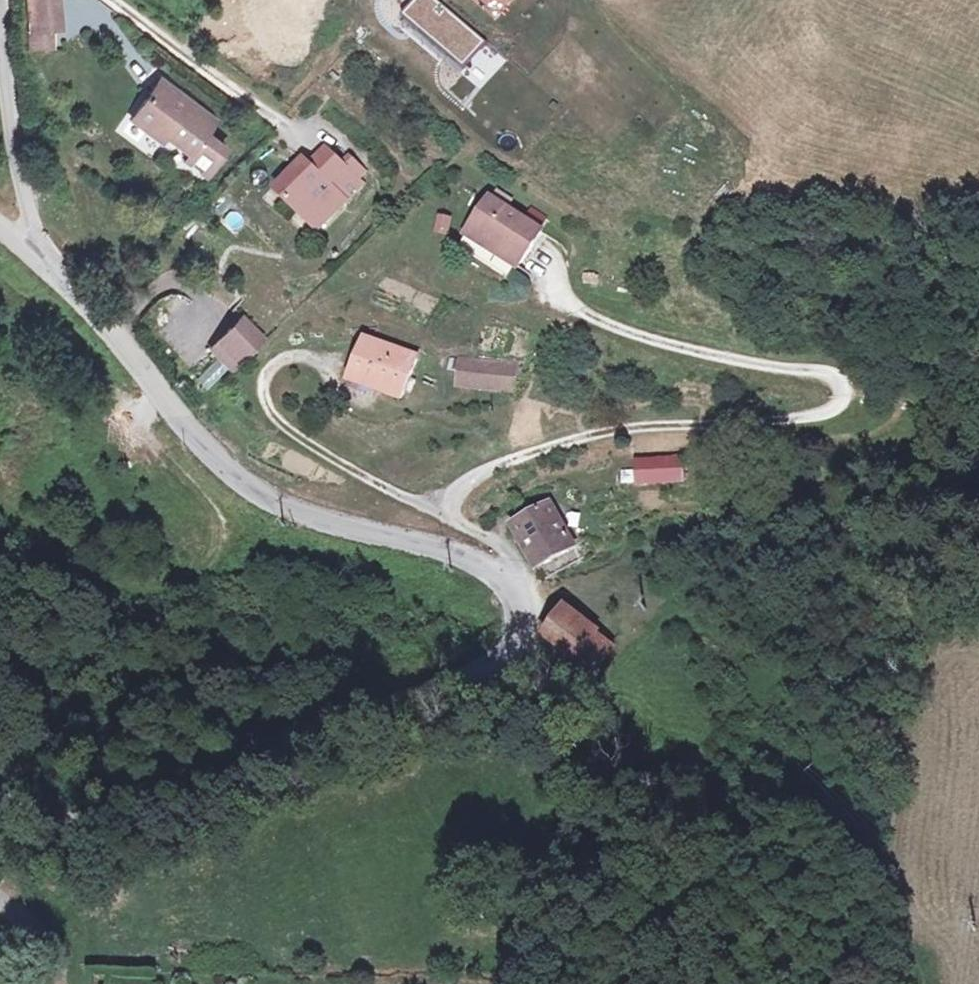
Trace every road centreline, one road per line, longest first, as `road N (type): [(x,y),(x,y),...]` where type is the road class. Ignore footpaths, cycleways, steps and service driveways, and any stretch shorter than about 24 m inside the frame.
road 1 (residential): [(0,797),(103,822),(169,815),(476,687),(521,628),(513,596),(490,564),(331,528),(263,499),(191,434),(38,257)]
road 2 (residential): [(38,257),(2,0)]

